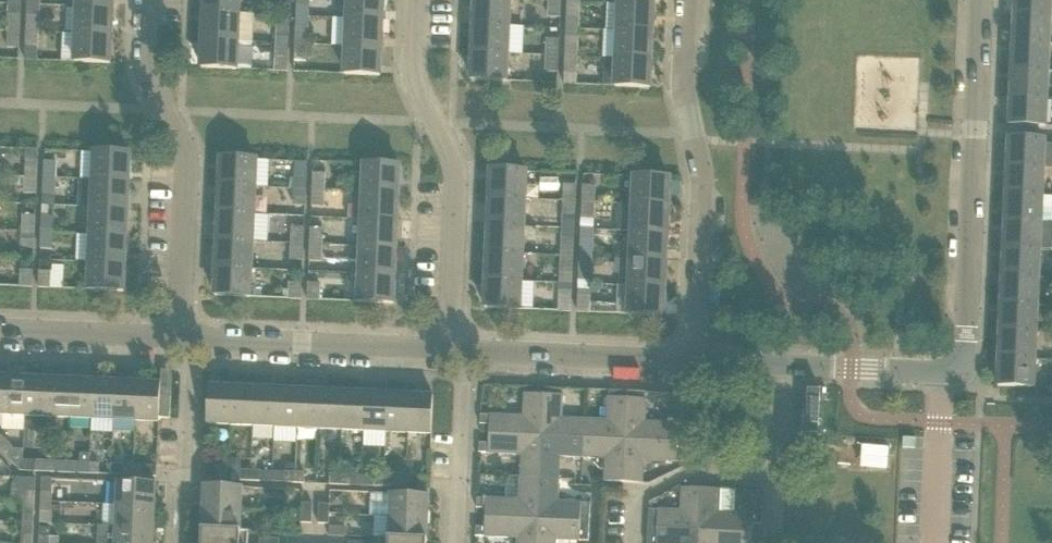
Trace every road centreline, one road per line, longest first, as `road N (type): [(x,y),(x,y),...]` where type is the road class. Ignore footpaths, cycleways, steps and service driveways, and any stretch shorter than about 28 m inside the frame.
road 1 (residential): [(695,362),(704,161),(685,73),(689,0)]
road 2 (residential): [(445,350),(457,167),(432,124),(410,60),(413,0)]
road 3 (residential): [(963,358),(983,0)]
road 4 (residential): [(176,334),(184,154),(143,71),(143,0)]
road 5 (residential): [(445,350),(192,335)]
road 6 (residential): [(695,362),(465,351)]
road 7 (residential): [(178,542),(192,335)]
road 8 (residential): [(775,478),(665,476),(633,498),(630,542)]
road 9 (residential): [(459,542),(465,351)]
road 10 (residential): [(963,358),(937,370),(784,367)]
road 11 (residential): [(176,334),(0,328)]

